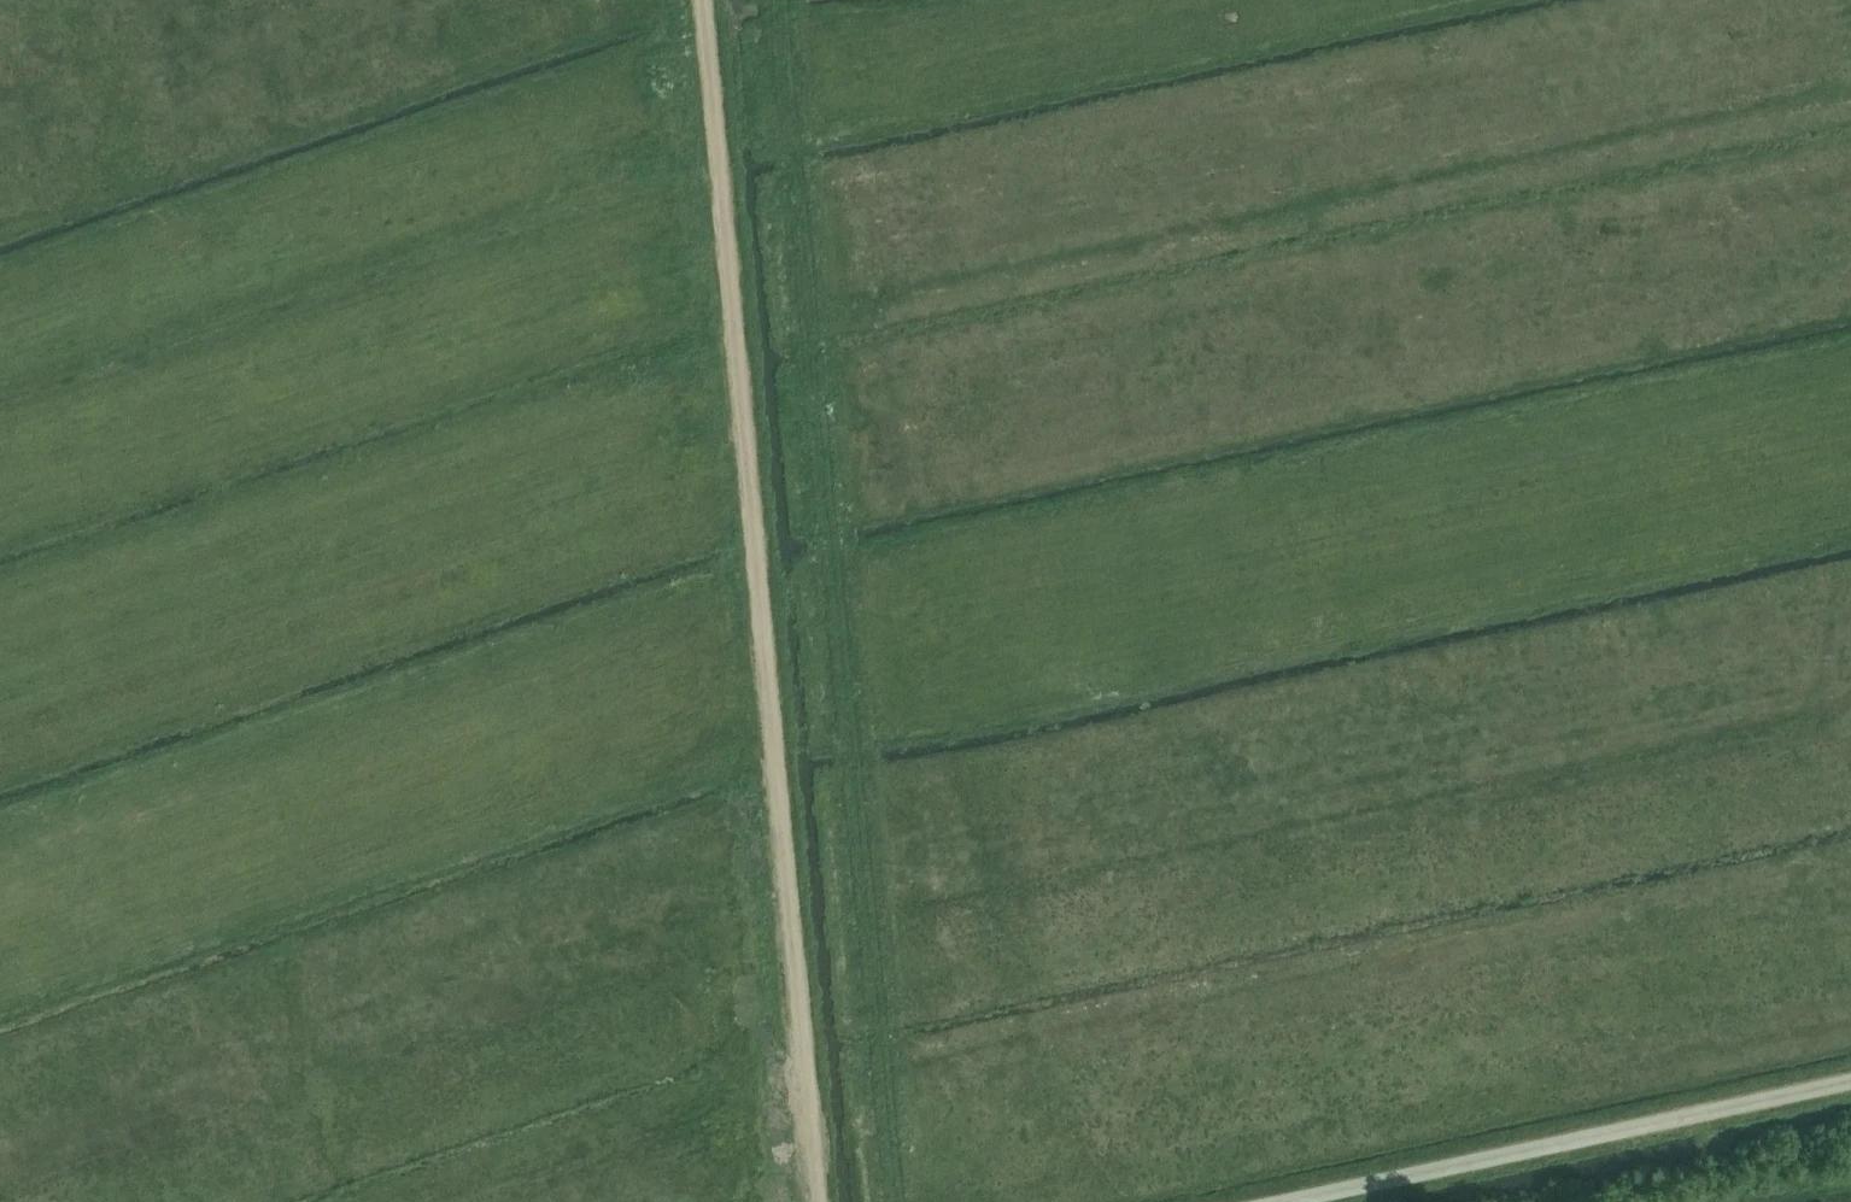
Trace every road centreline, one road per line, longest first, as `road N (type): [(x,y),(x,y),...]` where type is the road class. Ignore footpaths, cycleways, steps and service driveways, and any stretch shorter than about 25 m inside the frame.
road 1 (track): [(815,1201),(697,0)]
road 2 (unclassified): [(1850,1079),(1280,1201)]

